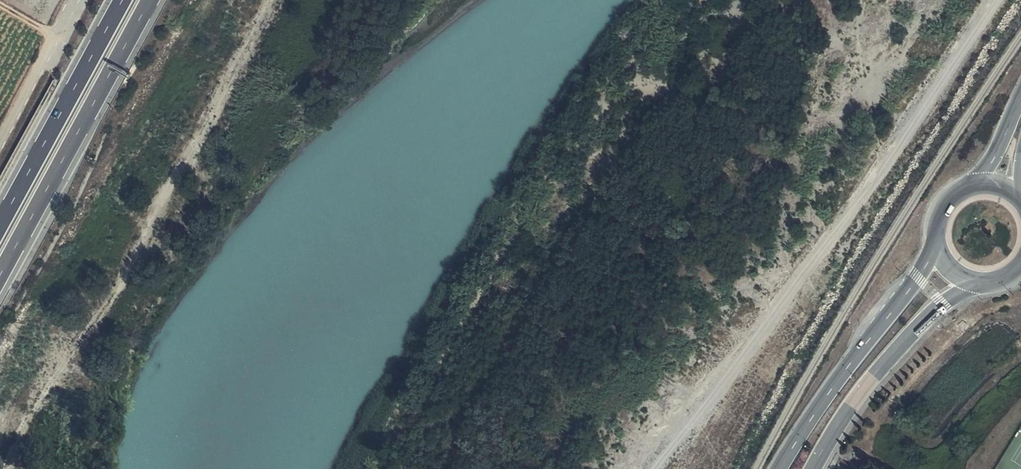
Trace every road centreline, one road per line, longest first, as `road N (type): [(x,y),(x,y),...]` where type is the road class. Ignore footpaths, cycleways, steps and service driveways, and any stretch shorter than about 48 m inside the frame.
road 1 (track): [(996,0),(650,468)]
road 2 (trunk): [(0,275),(152,0)]
road 3 (primary): [(937,239),(918,279),(780,468)]
road 4 (trunk): [(124,0),(0,226)]
road 5 (primary): [(813,468),(892,355),(943,304),(982,282)]
road 6 (unclassified): [(76,0),(0,144)]

